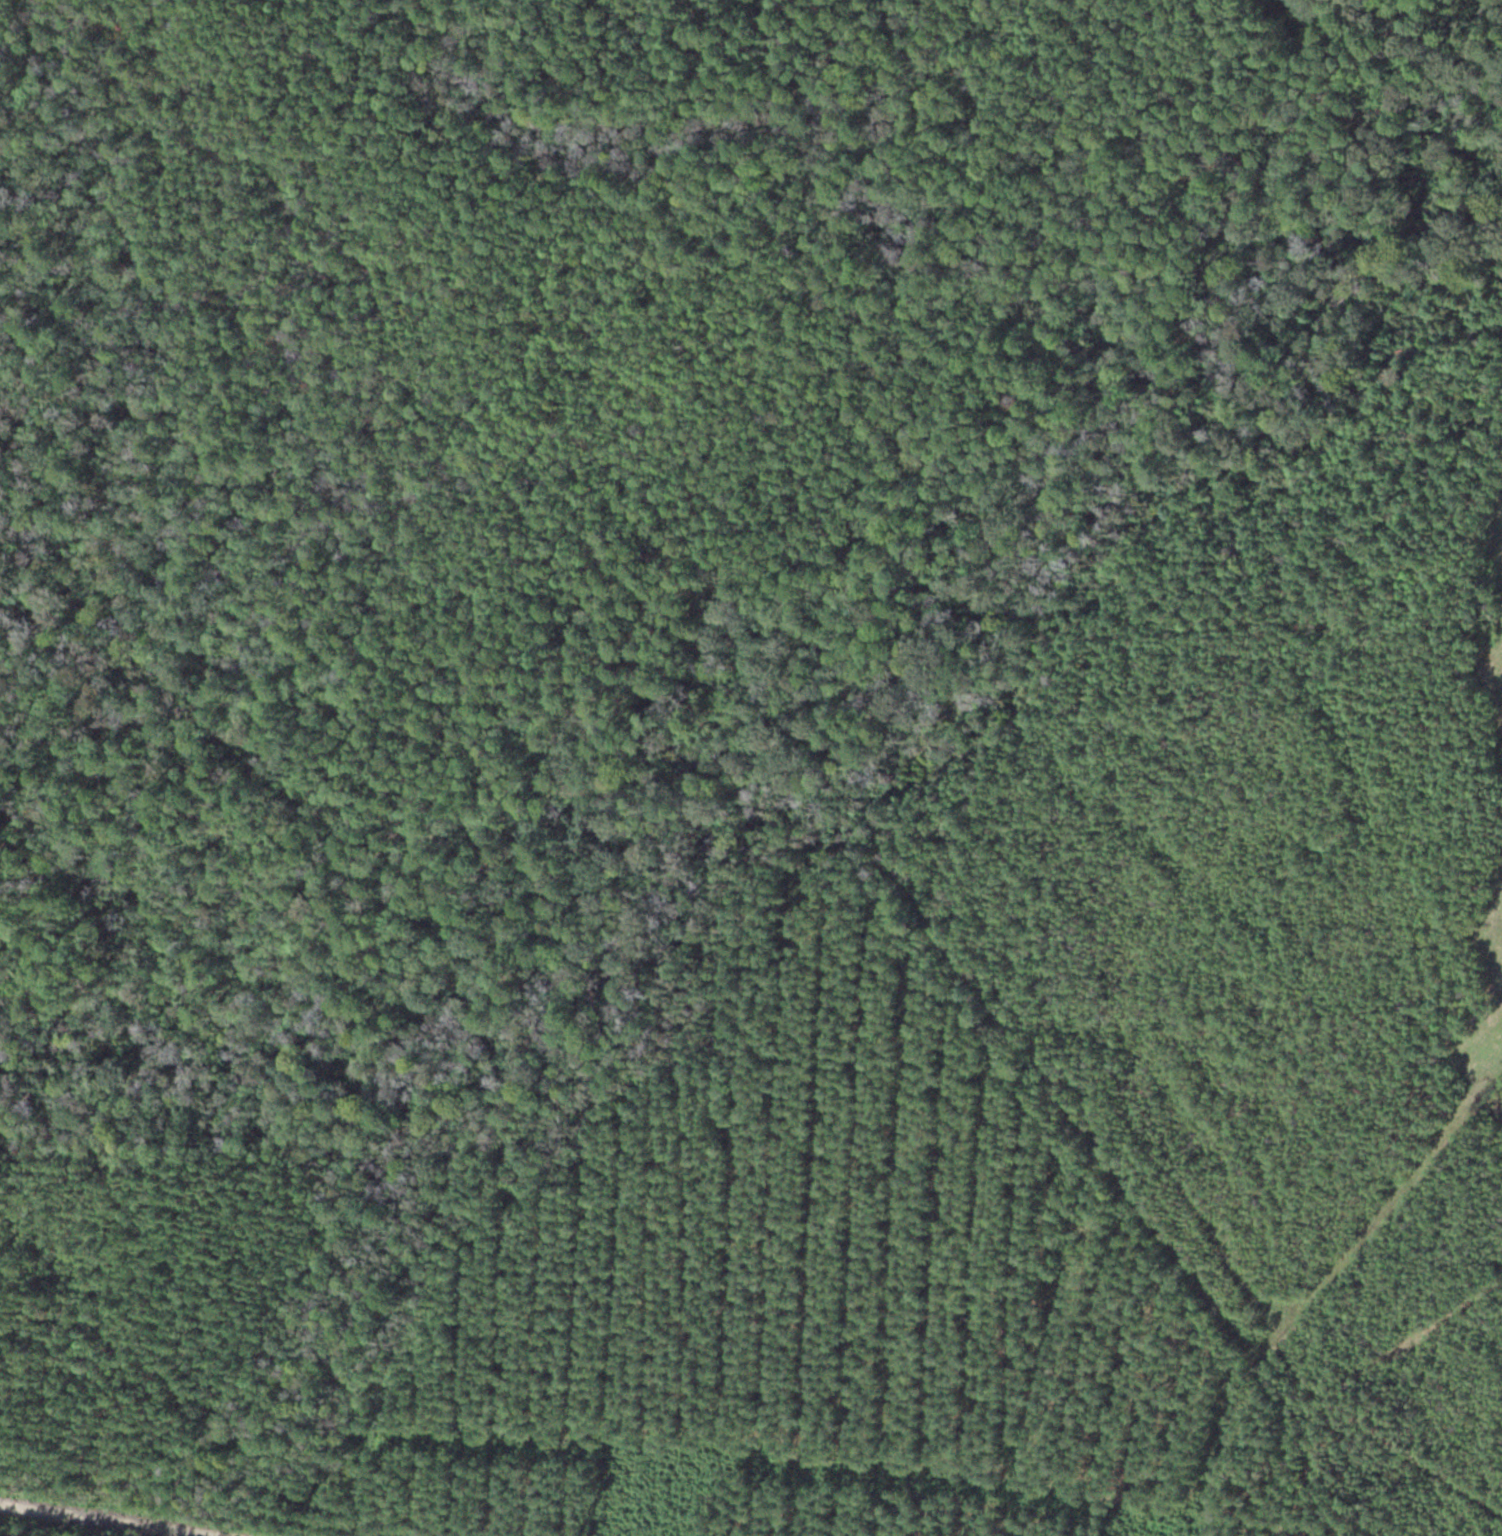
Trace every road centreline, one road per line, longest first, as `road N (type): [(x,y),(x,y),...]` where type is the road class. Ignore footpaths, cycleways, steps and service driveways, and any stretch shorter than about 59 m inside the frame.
road 1 (track): [(197,1535),(0,1503)]

